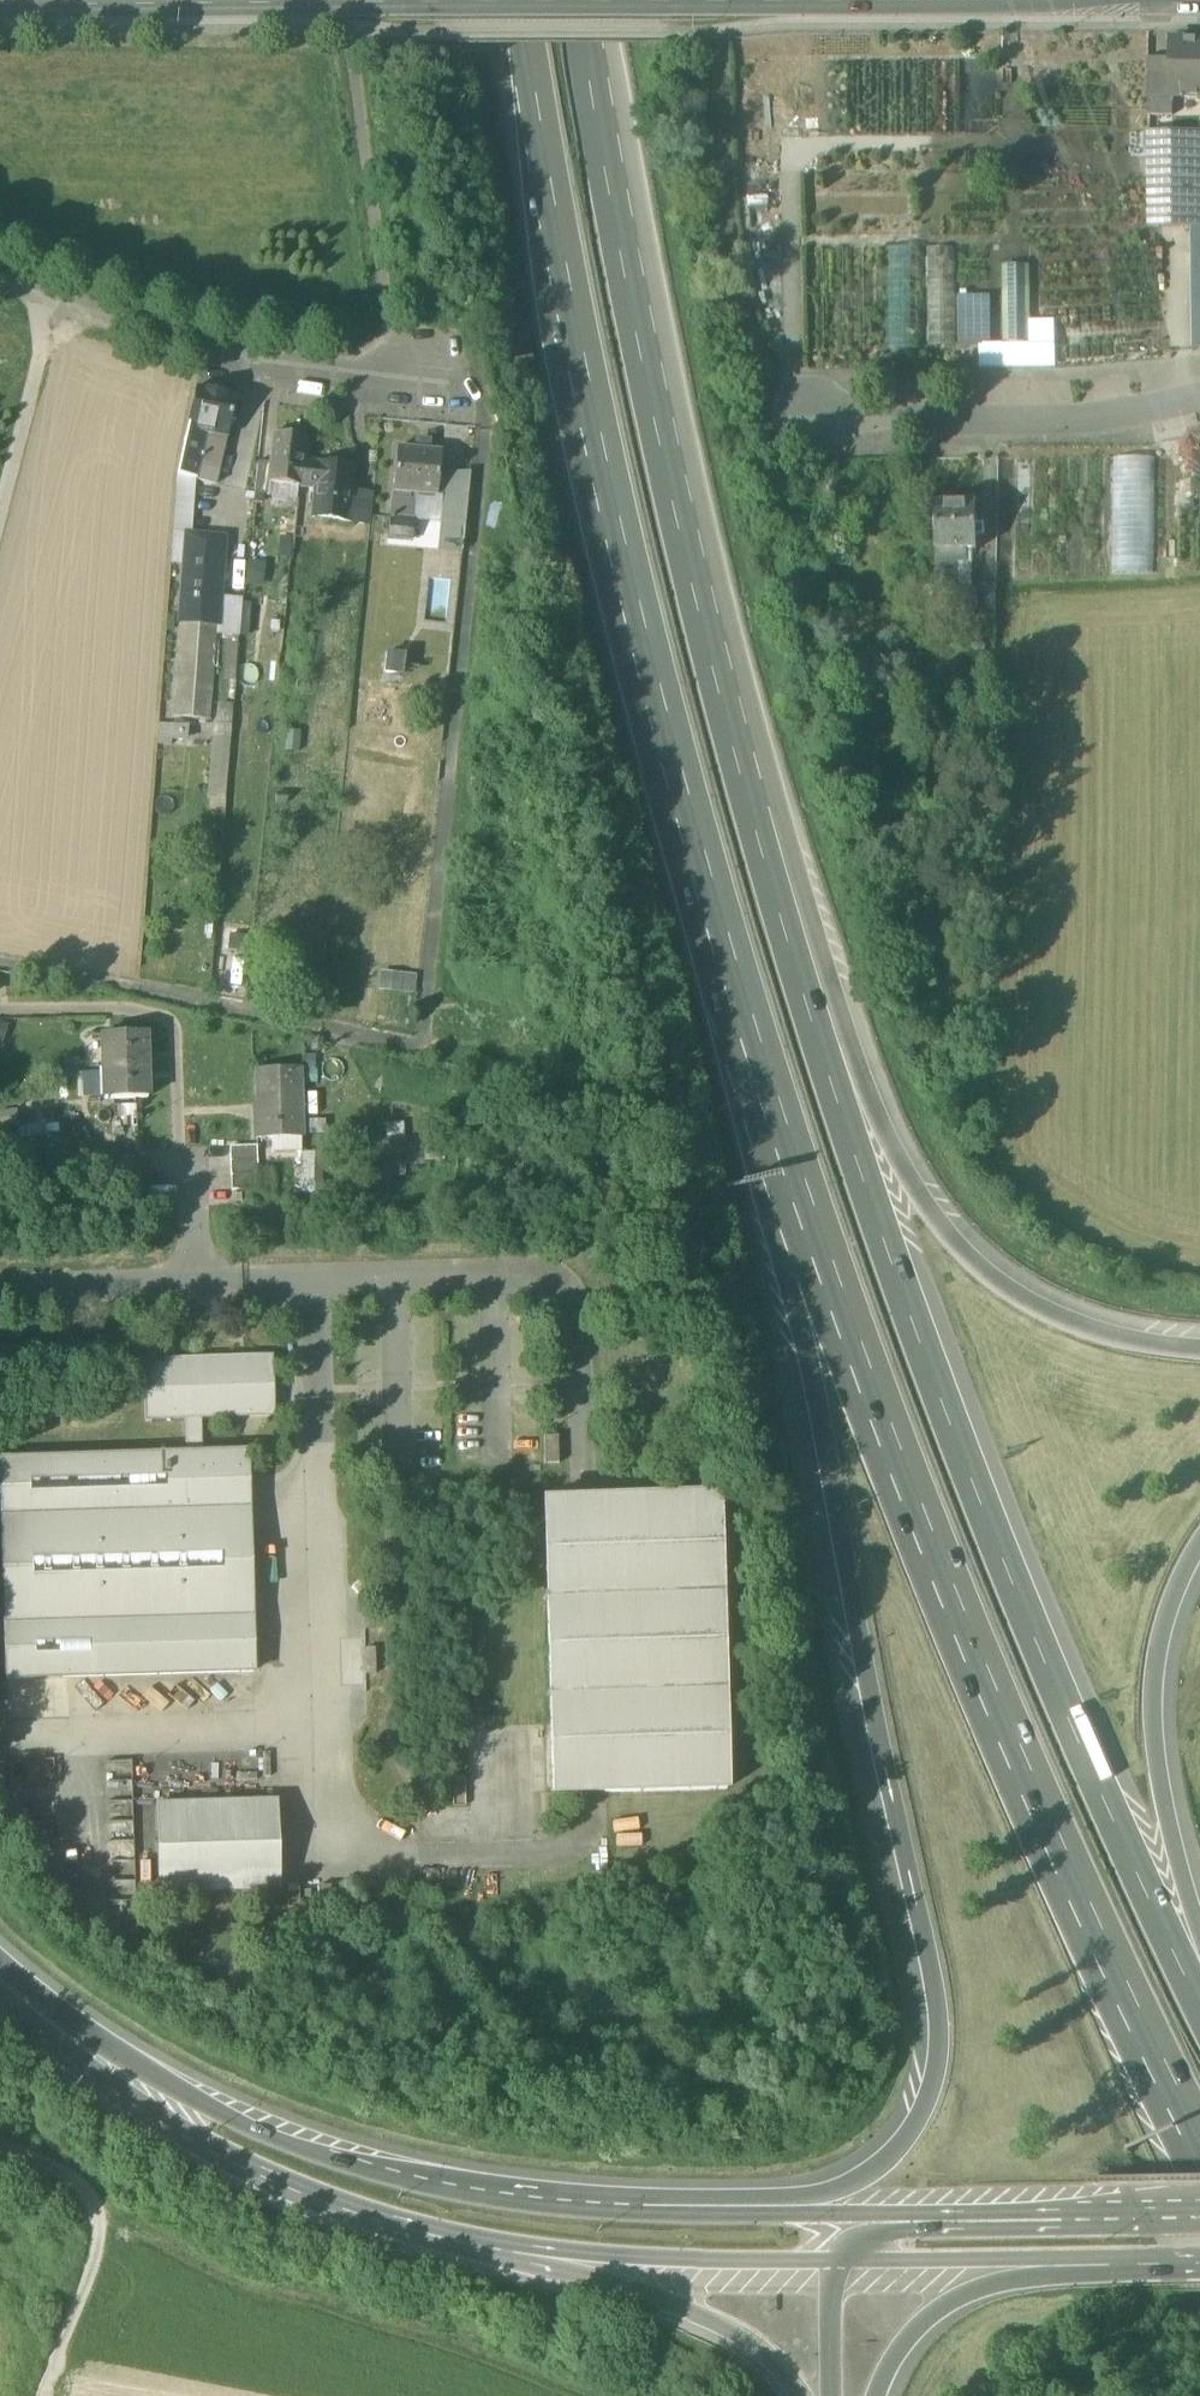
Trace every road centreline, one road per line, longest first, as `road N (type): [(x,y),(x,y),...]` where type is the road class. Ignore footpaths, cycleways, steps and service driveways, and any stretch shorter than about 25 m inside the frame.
road 1 (motorway): [(516,0),(596,416),(817,1250)]
road 2 (motorway): [(1199,1980),(1087,1750),(884,1241),(765,850)]
road 3 (motorway): [(817,1250),(809,1357),(935,1981),(939,2057),(913,2125),(857,2177),(813,2192),(631,2214)]
road 4 (motorway): [(817,1250),(866,1385),(1168,2090)]
road 5 (motorway): [(765,850),(637,327),(579,0)]
road 6 (motorway): [(1199,1344),(1135,1336),(1038,1303),(990,1274),(940,1224),(902,1166),(827,977),(765,850)]
road 7 (primary): [(631,2214),(491,2201),(272,2143),(27,2008)]
road 8 (primary): [(27,2008),(83,2065),(152,2114),(260,2174),(385,2219),(518,2249)]
road 9 (residential): [(0,283),(56,306),(258,361),(391,379)]
road 10 (motorway): [(1199,1926),(1159,1775),(1155,1694),(1160,1640),(1199,1543)]
road 11 (residential): [(1199,398),(1074,422),(809,418)]
road 12 (motorway): [(518,2249),(561,2275),(725,2326),(768,2357),(802,2395)]
road 13 (primary): [(518,2249),(625,2259),(838,2259)]
road 14 (track): [(40,2395),(99,2230),(94,2209),(70,2179),(0,2149)]
road 15 (motorway): [(877,2395),(904,2342),(974,2287),(1124,2260)]
road 16 (primary): [(918,2213),(631,2214)]
road 17 (primary): [(838,2259),(1124,2260)]
road 18 (primary): [(1199,2209),(918,2213)]
road 19 (motorway): [(838,2259),(833,2395)]

